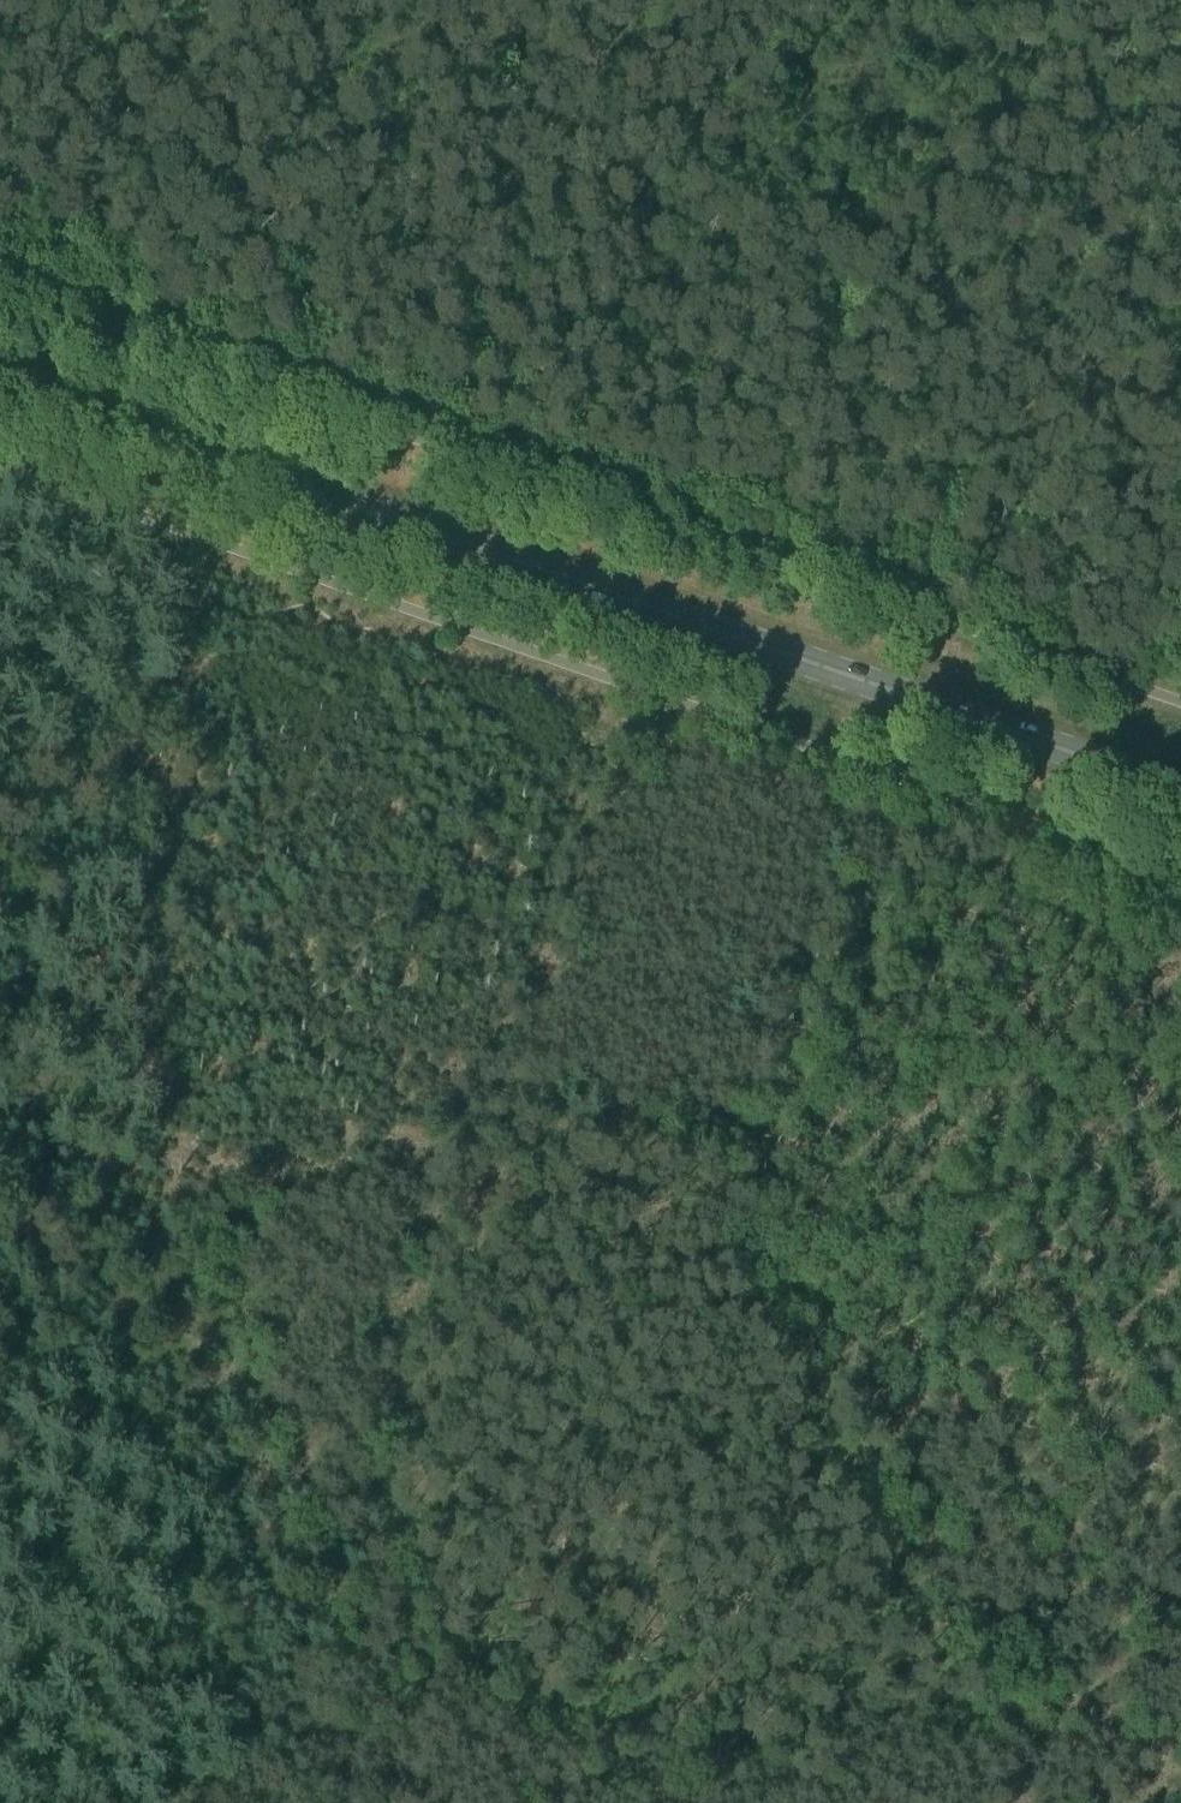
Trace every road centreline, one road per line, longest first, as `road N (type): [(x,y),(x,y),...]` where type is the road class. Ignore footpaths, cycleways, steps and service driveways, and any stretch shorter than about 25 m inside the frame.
road 1 (primary): [(0,386),(1180,792)]

